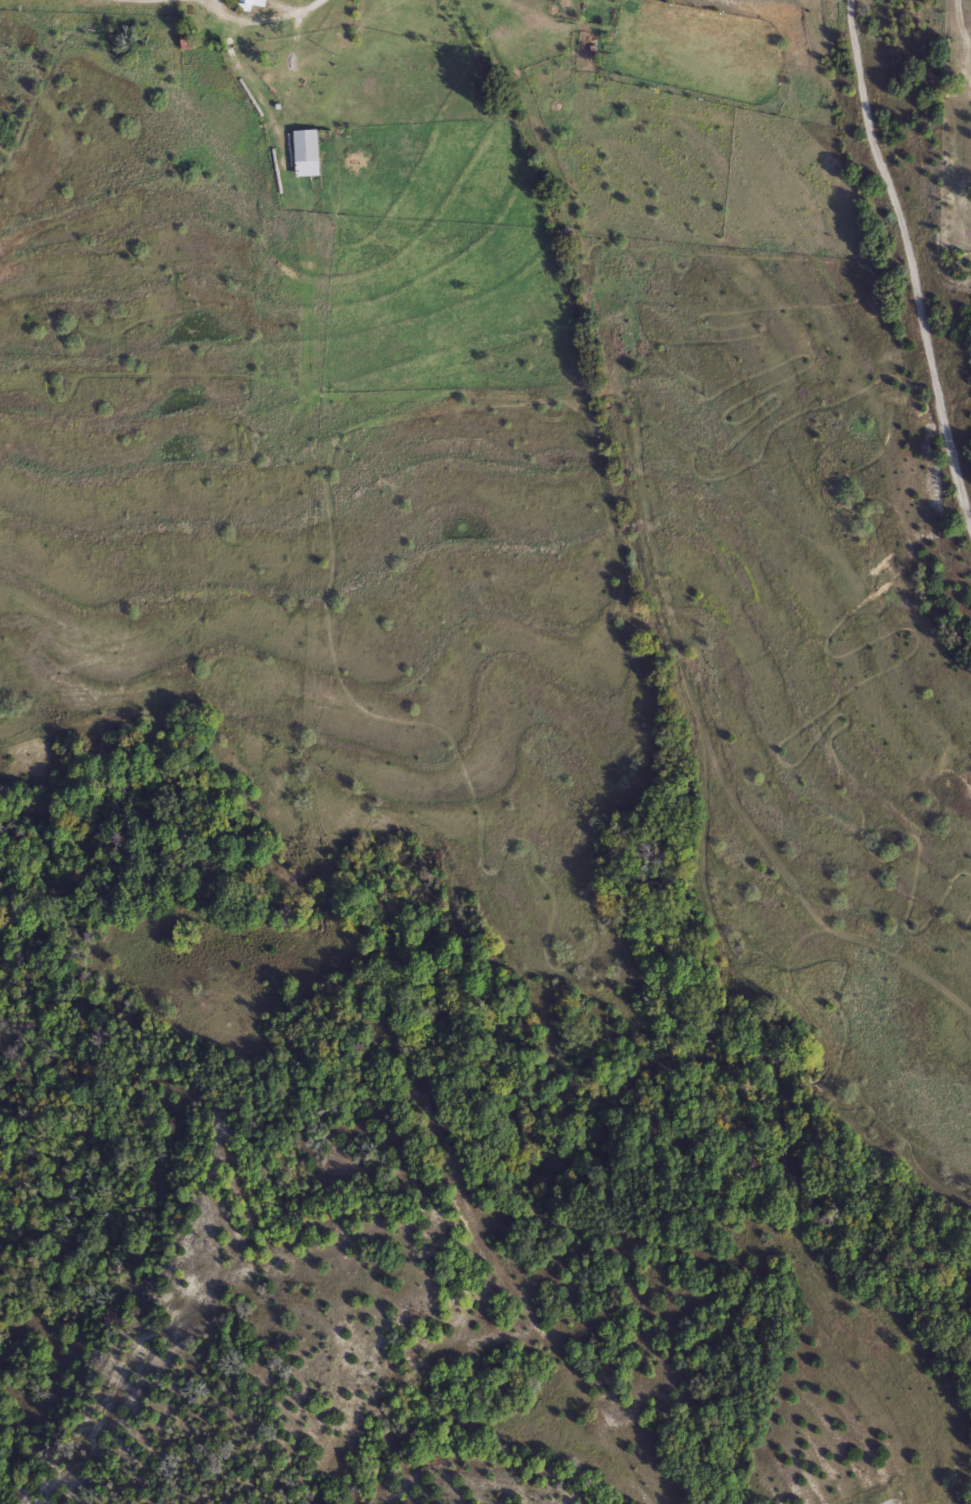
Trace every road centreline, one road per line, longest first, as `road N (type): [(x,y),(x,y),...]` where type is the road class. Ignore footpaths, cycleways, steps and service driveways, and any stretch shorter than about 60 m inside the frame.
road 1 (residential): [(970,524),(907,241),(869,126),(850,0)]
road 2 (residential): [(168,0),(259,23),(301,15),(324,0)]

